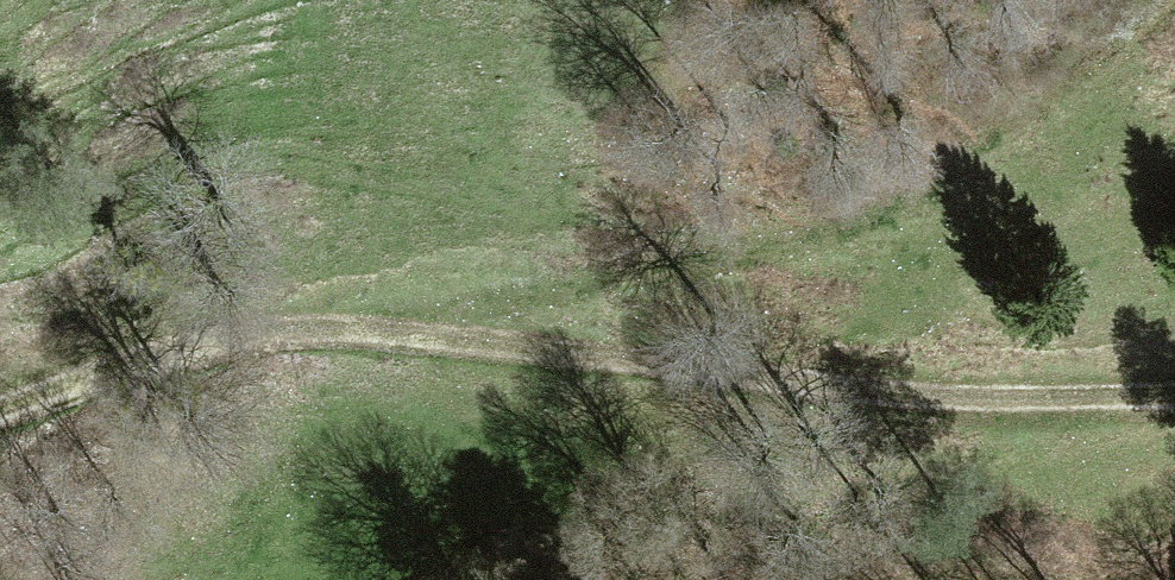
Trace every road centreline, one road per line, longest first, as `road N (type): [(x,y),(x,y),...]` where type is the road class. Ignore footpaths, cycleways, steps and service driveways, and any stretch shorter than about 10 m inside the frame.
road 1 (track): [(1162,0),(944,172),(860,219),(399,329),(247,337),(0,411)]
road 2 (track): [(399,329),(755,382),(1174,404)]

